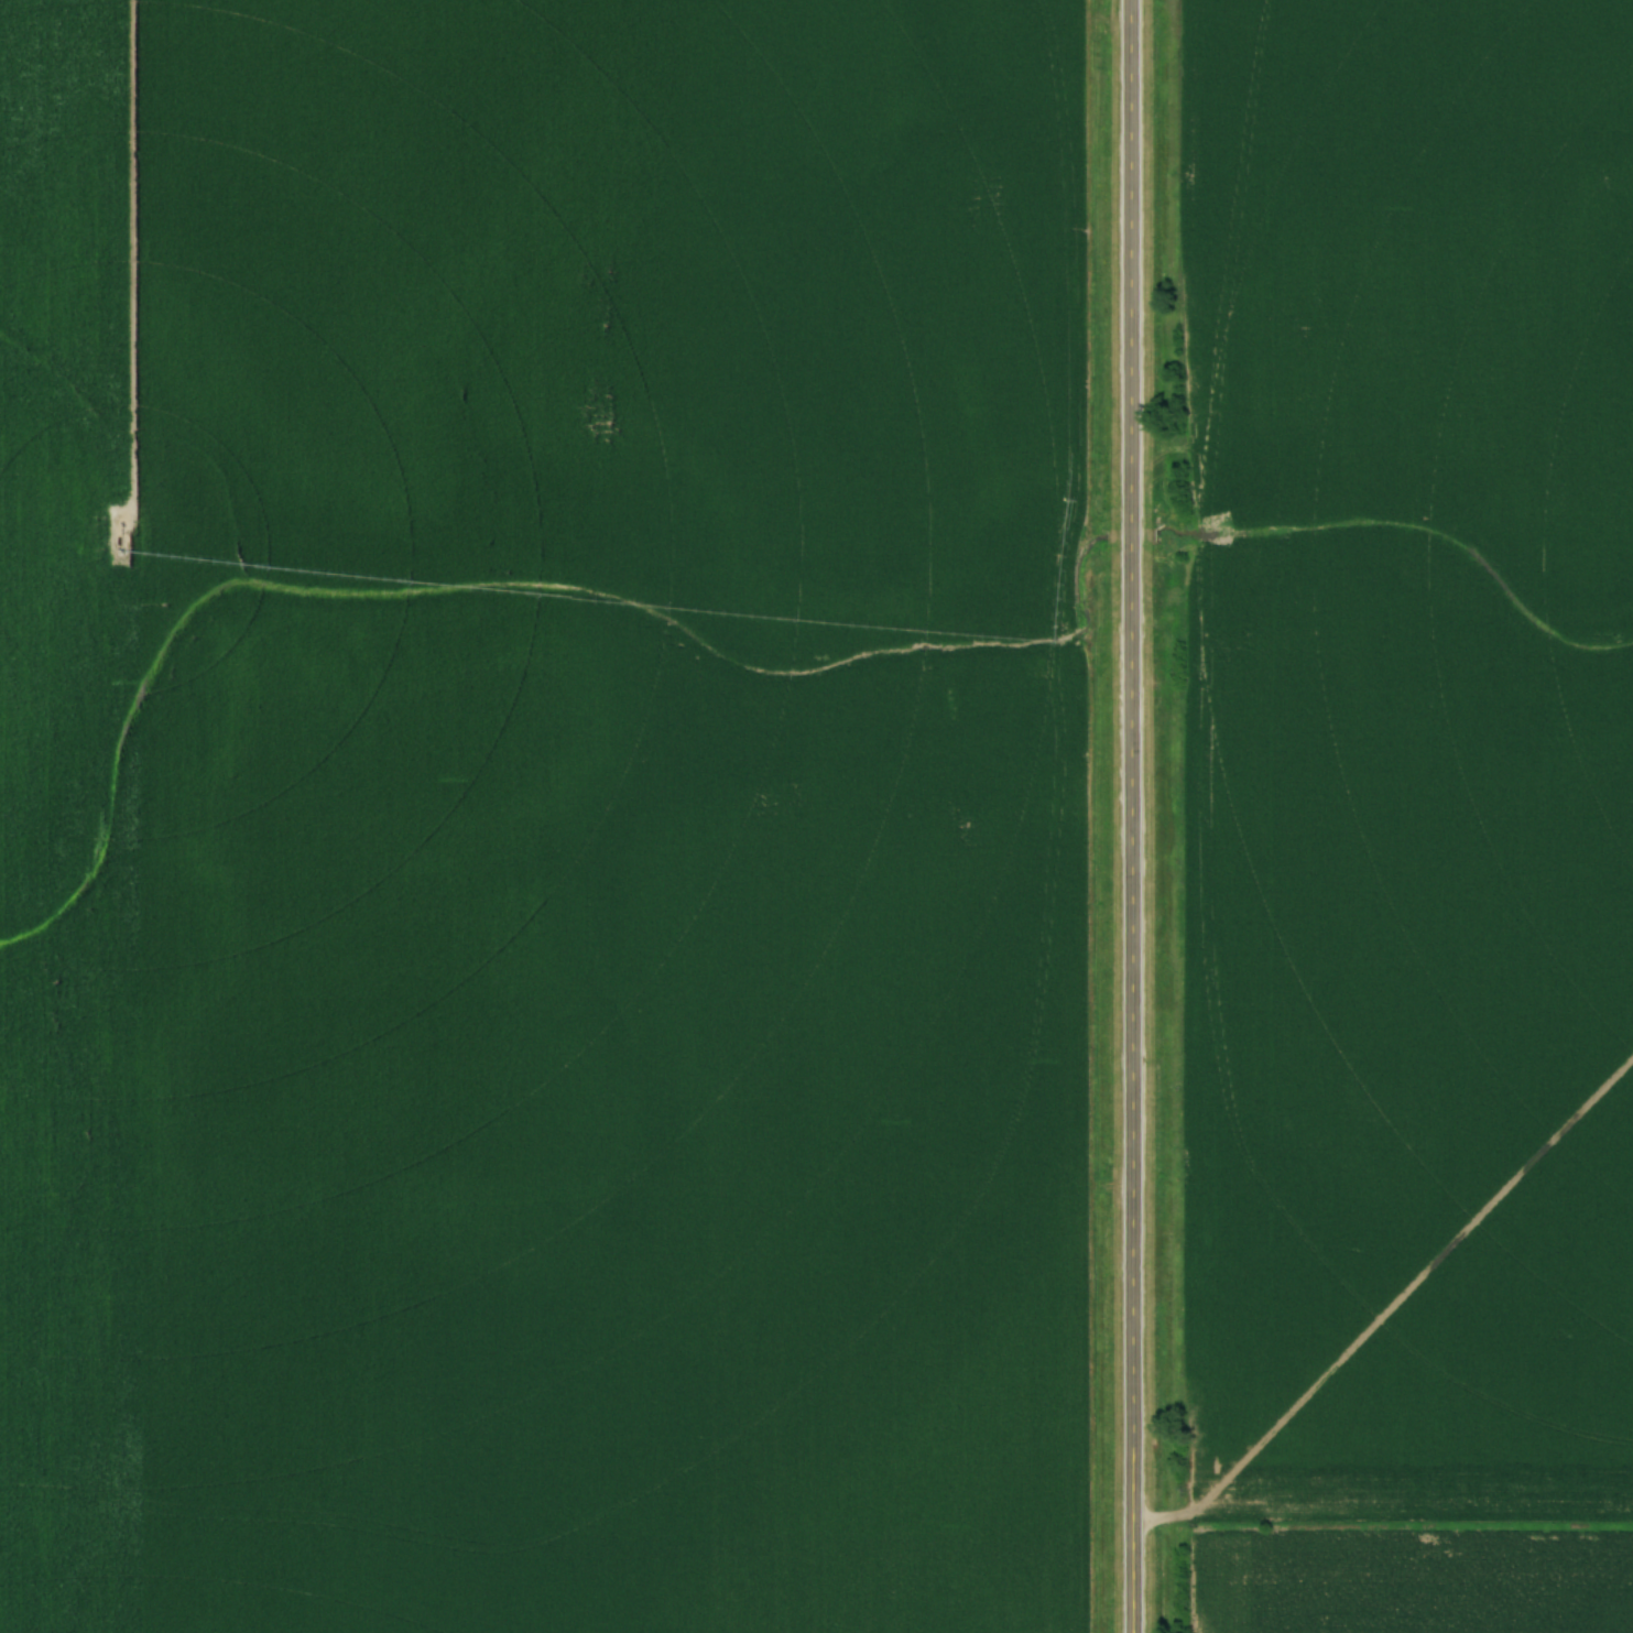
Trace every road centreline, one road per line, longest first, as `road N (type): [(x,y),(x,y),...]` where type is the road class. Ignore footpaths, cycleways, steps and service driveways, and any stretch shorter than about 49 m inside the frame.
road 1 (tertiary): [(1138,1632),(1134,0)]

